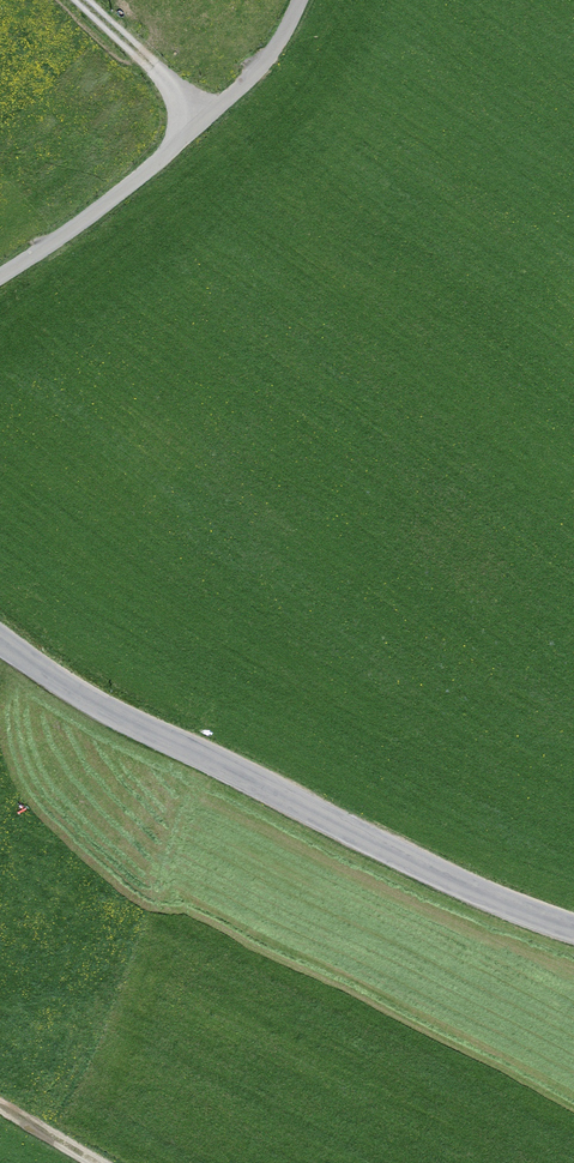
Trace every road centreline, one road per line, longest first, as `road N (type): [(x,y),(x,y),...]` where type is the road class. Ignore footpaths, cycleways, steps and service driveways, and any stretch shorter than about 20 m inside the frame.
road 1 (unclassified): [(0,640),(97,702),(420,865),(573,926)]
road 2 (track): [(0,277),(155,163),(257,69),(300,0)]
road 3 (track): [(206,115),(81,0)]

